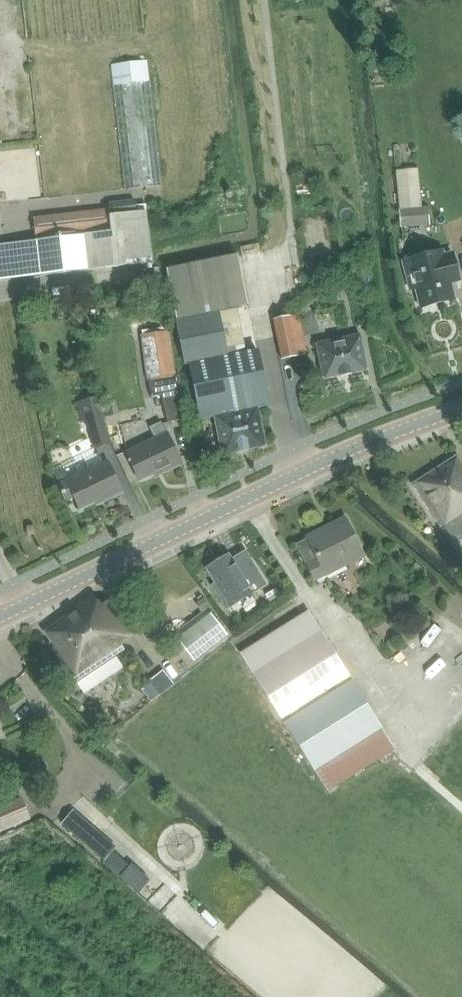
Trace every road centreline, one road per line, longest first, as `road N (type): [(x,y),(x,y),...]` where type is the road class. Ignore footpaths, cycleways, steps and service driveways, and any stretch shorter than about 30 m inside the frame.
road 1 (tertiary): [(461,409),(276,484),(0,616)]

